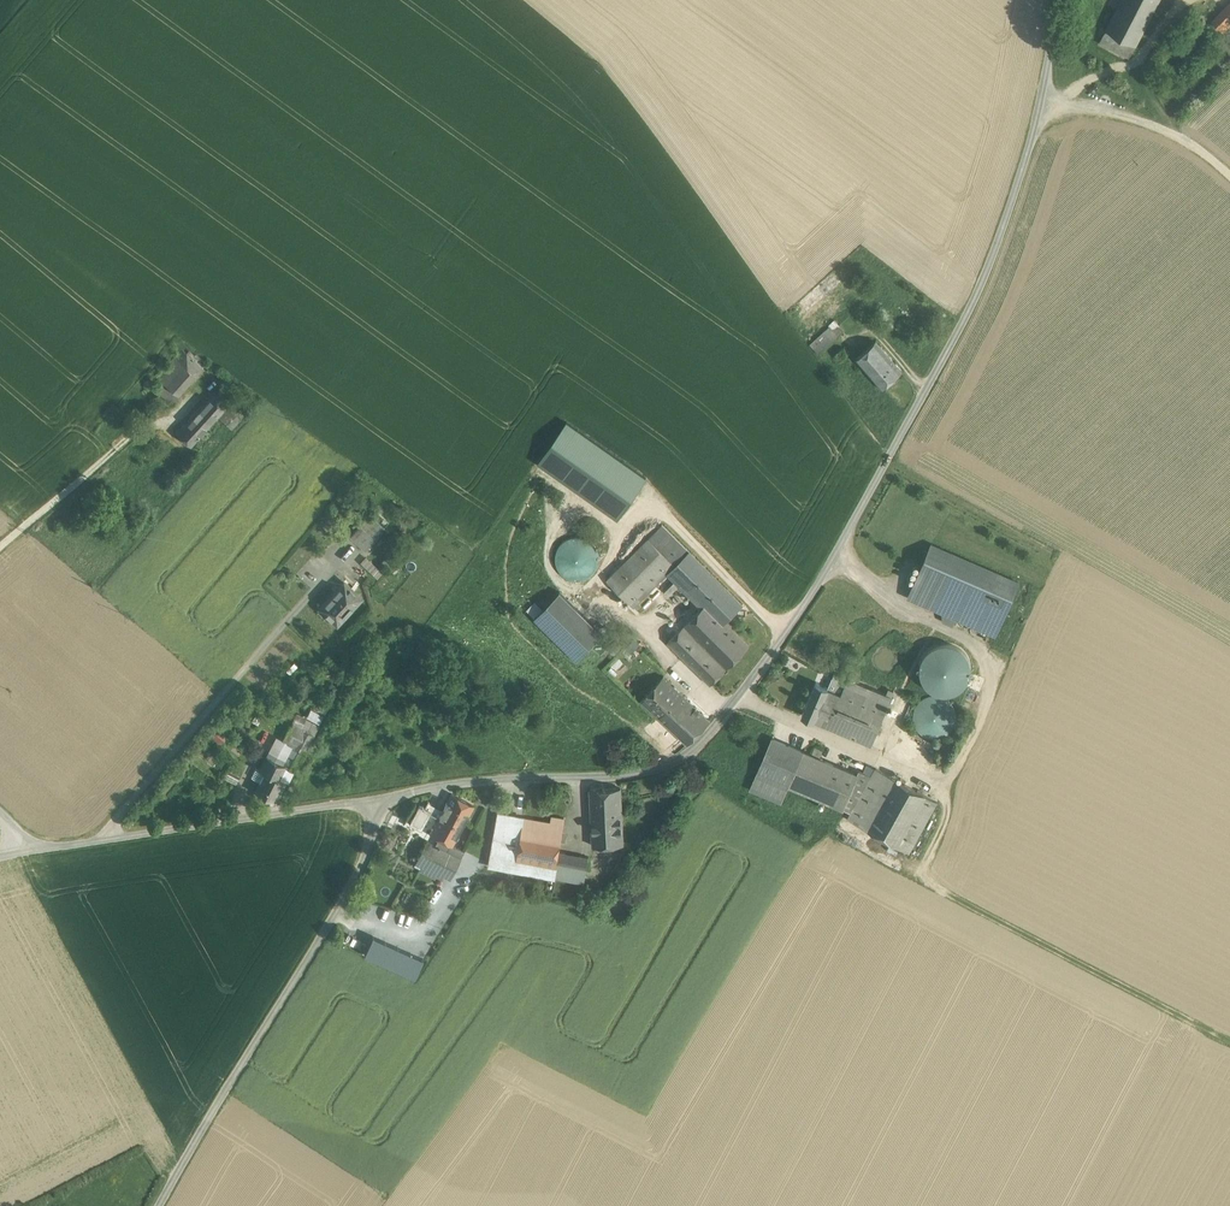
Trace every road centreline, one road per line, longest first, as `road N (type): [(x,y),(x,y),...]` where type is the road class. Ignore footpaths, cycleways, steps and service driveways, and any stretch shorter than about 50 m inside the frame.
road 1 (unclassified): [(1060,0),(1042,102),(981,288),(828,568),(708,735),(680,760),(645,773),(459,783),(383,799)]
road 2 (unclassified): [(383,799),(369,854),(343,902),(159,1205)]
road 3 (unclassified): [(383,799),(38,847)]

